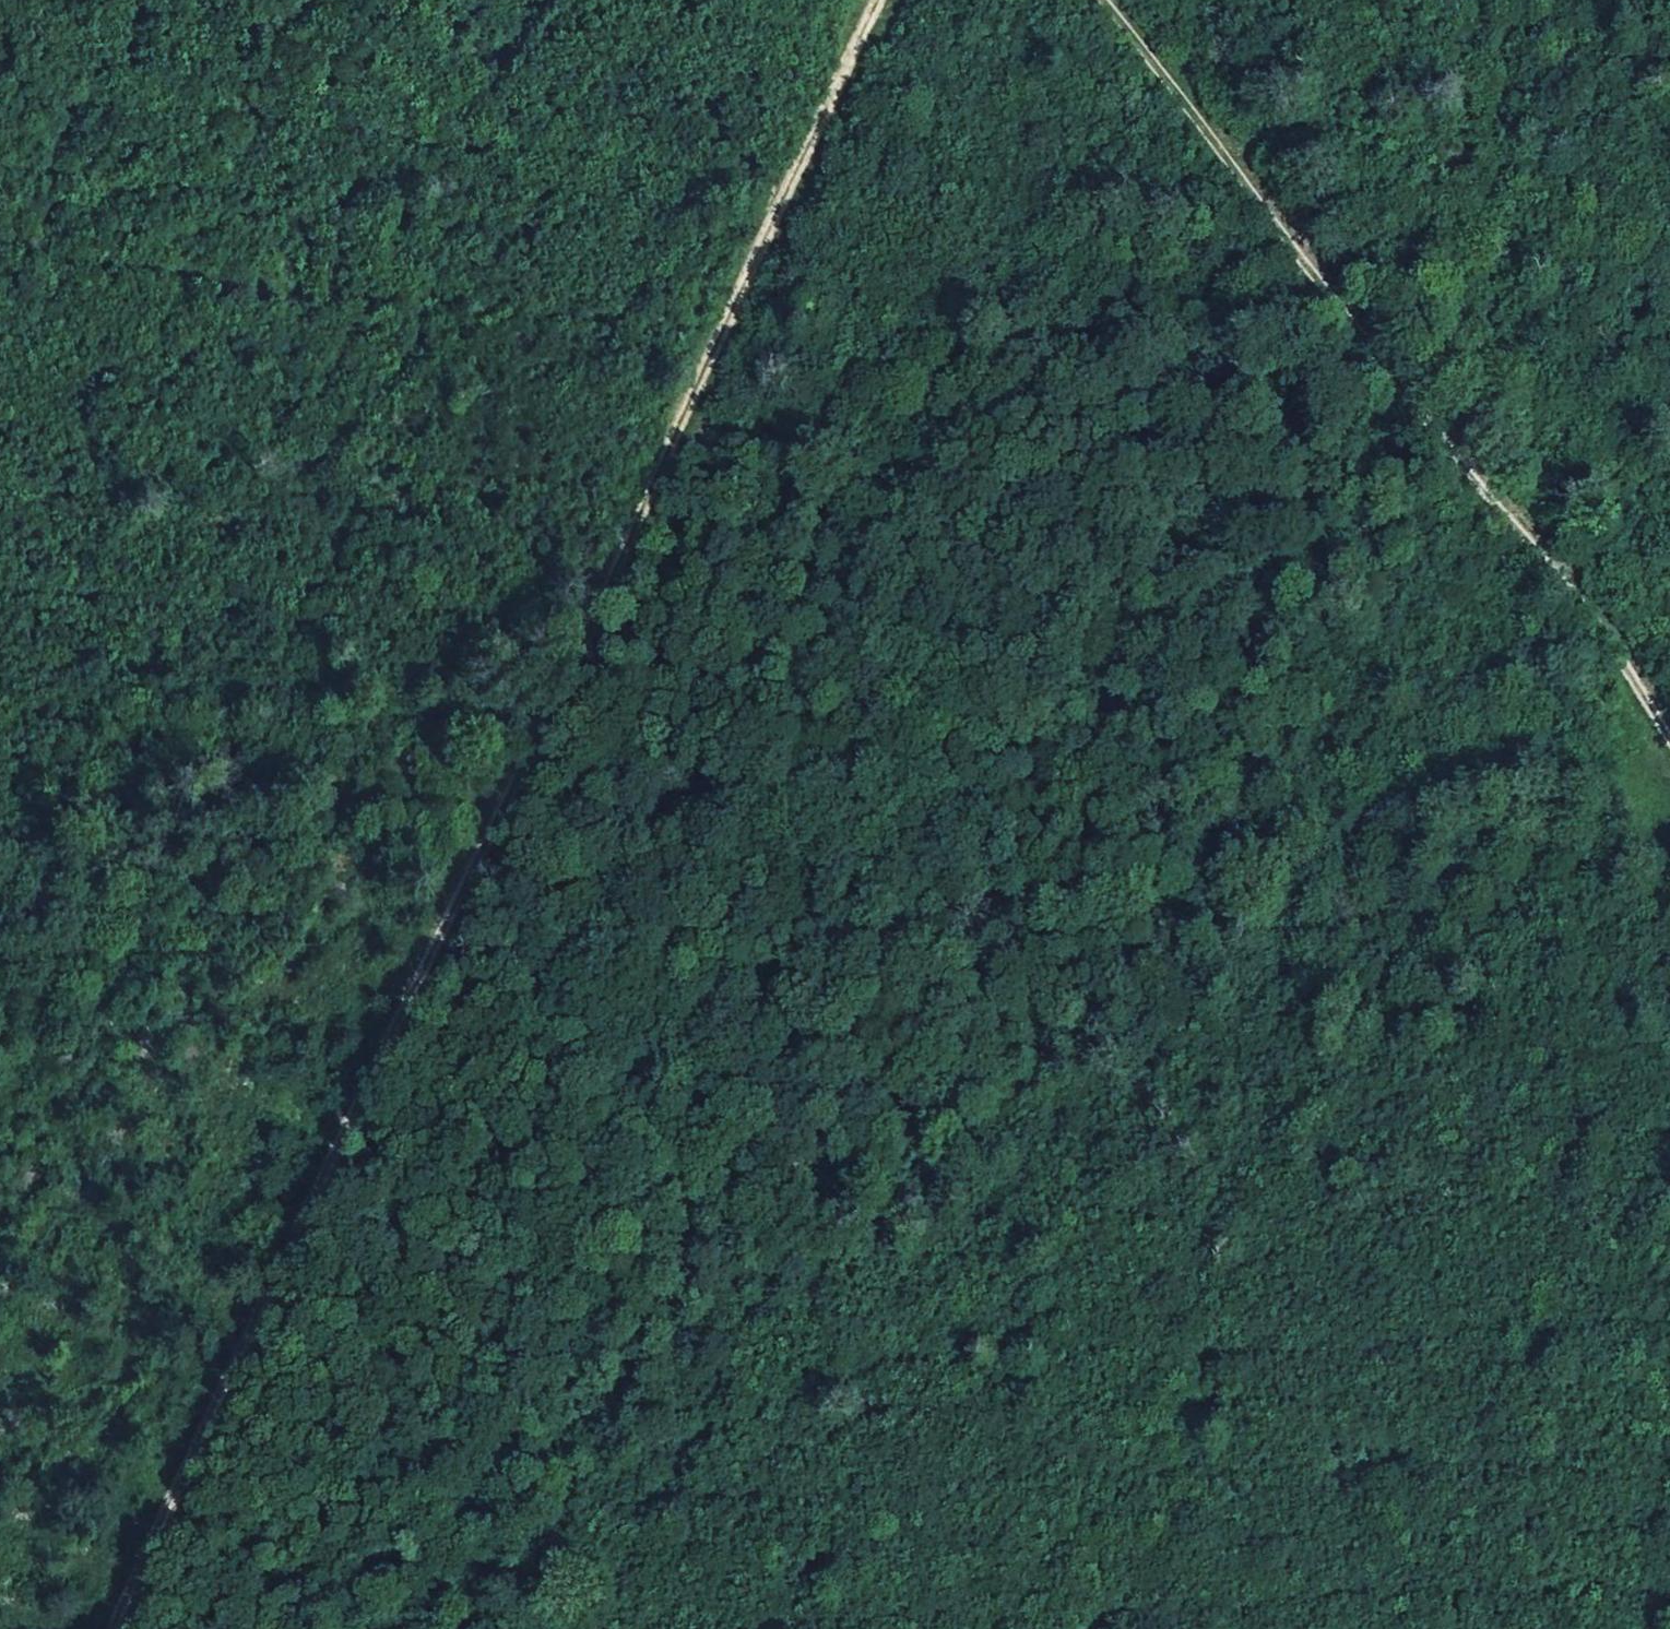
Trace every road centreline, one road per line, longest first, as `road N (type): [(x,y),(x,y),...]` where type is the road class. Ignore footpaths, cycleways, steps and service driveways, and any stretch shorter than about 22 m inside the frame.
road 1 (track): [(886,0),(103,1628)]
road 2 (track): [(1106,0),(1408,379),(1669,735)]

